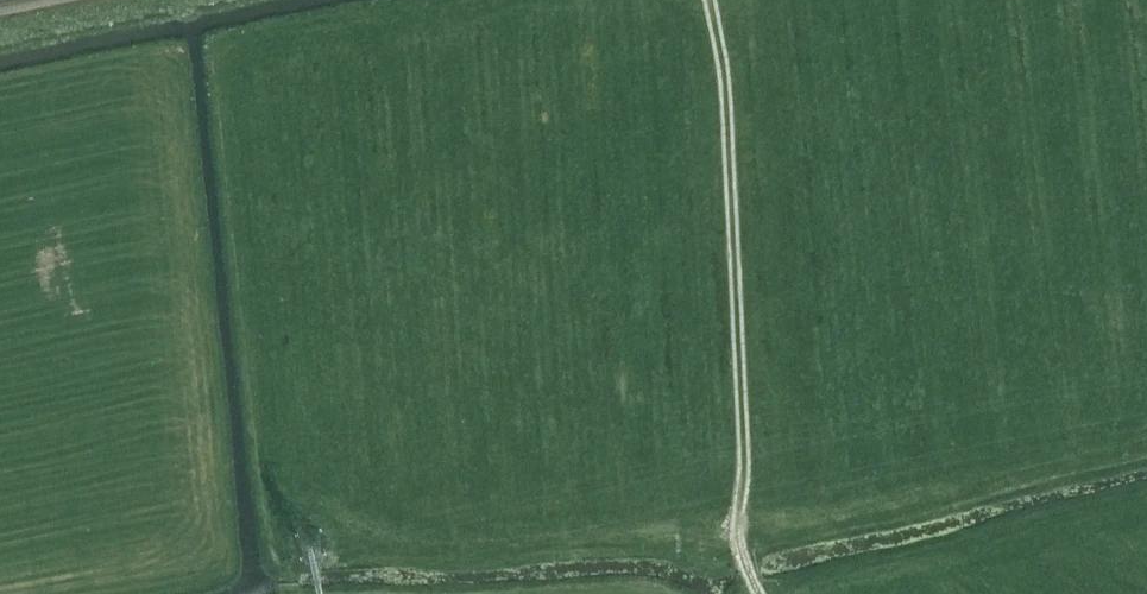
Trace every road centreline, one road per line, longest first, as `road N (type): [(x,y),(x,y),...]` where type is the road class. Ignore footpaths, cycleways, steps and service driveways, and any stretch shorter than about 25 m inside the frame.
road 1 (track): [(710,0),(728,123),(743,456),(736,540),(759,593)]

